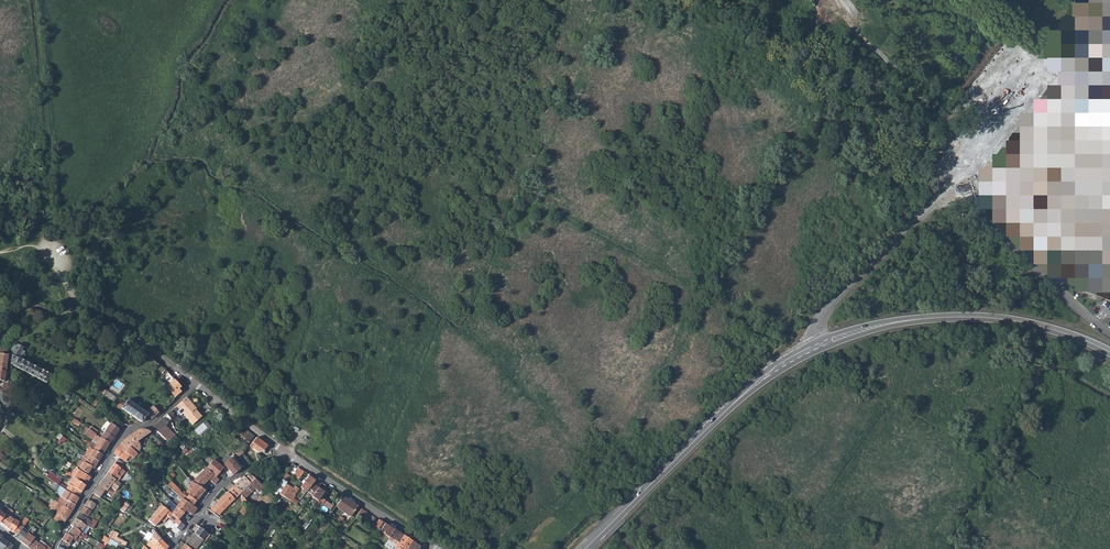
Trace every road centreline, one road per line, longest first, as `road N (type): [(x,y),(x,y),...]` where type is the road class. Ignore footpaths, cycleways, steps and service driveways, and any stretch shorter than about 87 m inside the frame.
road 1 (secondary): [(585,548),(734,403),(816,348)]
road 2 (secondary): [(816,348),(888,324),(963,317),(1042,326),(1109,352)]
road 3 (track): [(0,253),(44,247),(48,147),(34,0)]
road 4 (residential): [(54,548),(116,444),(151,425),(196,385)]
road 5 (unclassified): [(816,348),(823,314),(939,197)]
road 6 (residential): [(430,546),(287,452)]
road 7 (track): [(942,126),(838,0)]
road 8 (residential): [(169,548),(221,485),(287,452)]
road 9 (residential): [(196,385),(128,335),(74,310)]

